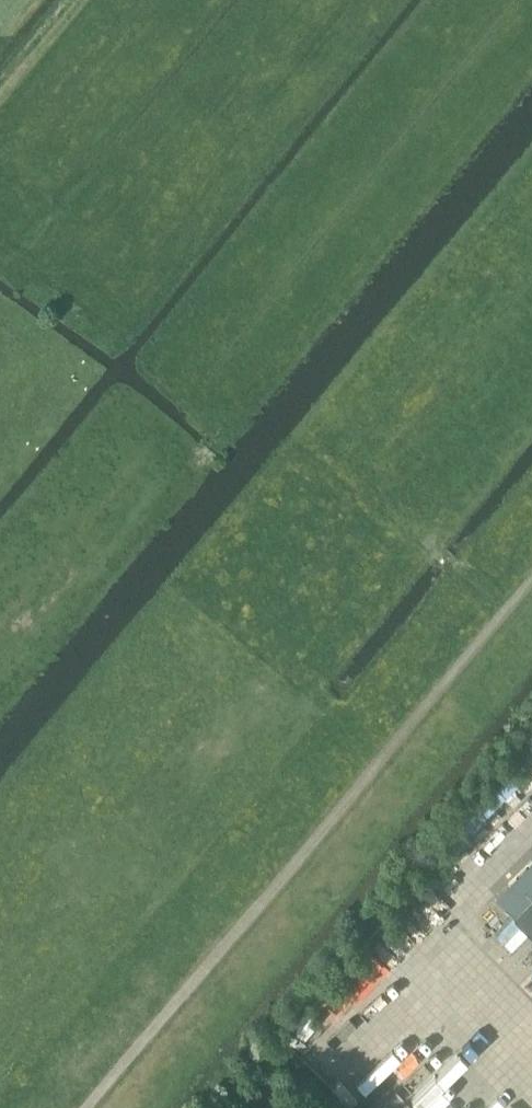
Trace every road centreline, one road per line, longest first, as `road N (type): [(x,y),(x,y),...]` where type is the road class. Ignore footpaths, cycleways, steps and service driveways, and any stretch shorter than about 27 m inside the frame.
road 1 (track): [(86,1107),(531,582)]

